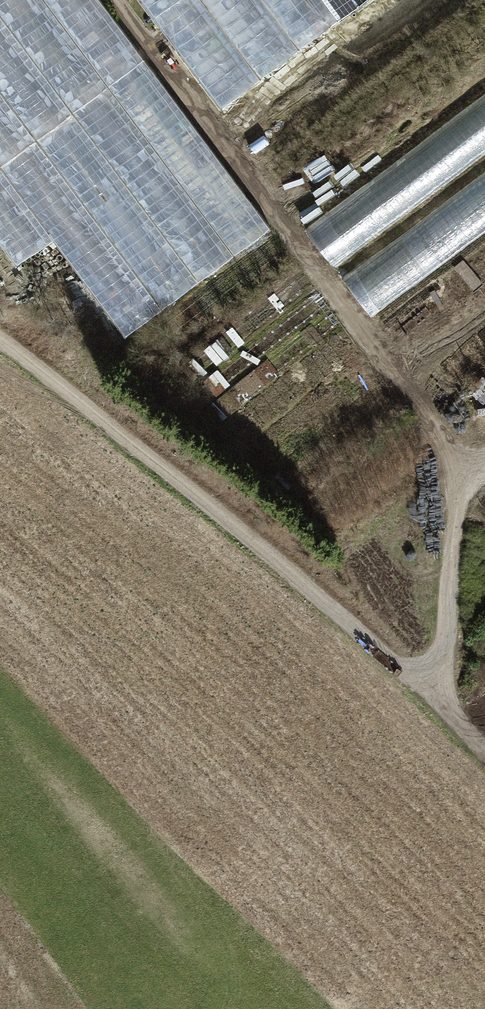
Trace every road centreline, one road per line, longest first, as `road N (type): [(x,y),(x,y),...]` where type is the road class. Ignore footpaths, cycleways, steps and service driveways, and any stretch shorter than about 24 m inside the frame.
road 1 (track): [(468,480),(115,0)]
road 2 (track): [(433,698),(252,538),(0,342)]
road 3 (track): [(433,698),(447,627),(453,514),(468,480)]

